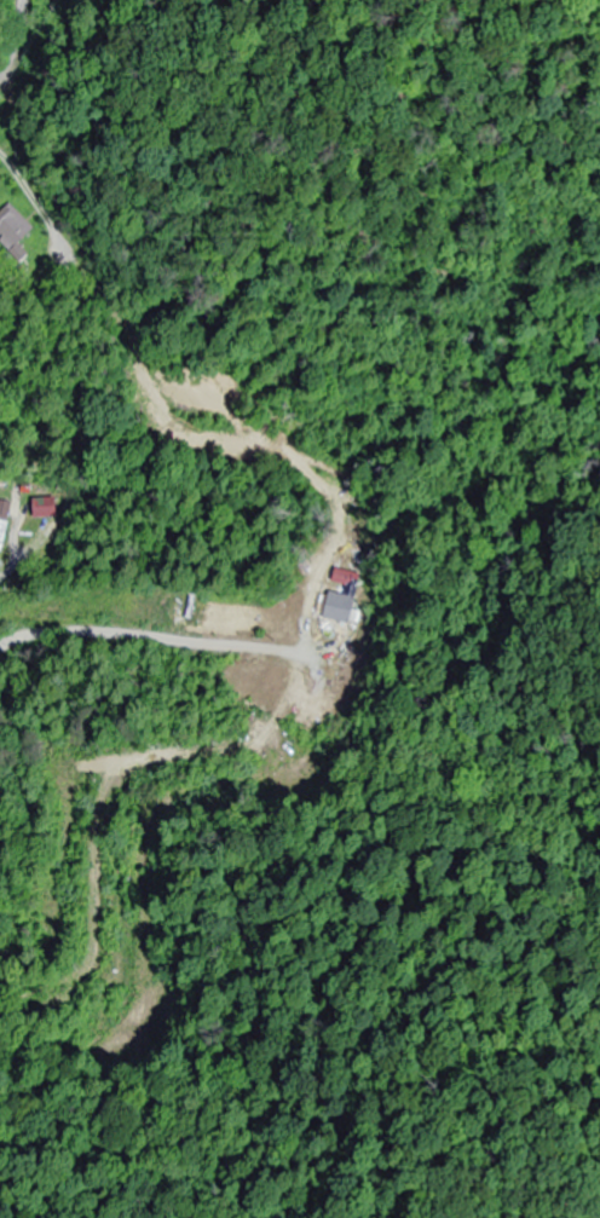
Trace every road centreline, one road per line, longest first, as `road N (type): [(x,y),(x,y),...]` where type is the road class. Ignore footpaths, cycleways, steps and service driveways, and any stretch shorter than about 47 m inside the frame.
road 1 (residential): [(0,1028),(200,908),(393,737),(472,461),(489,229),(520,18)]

